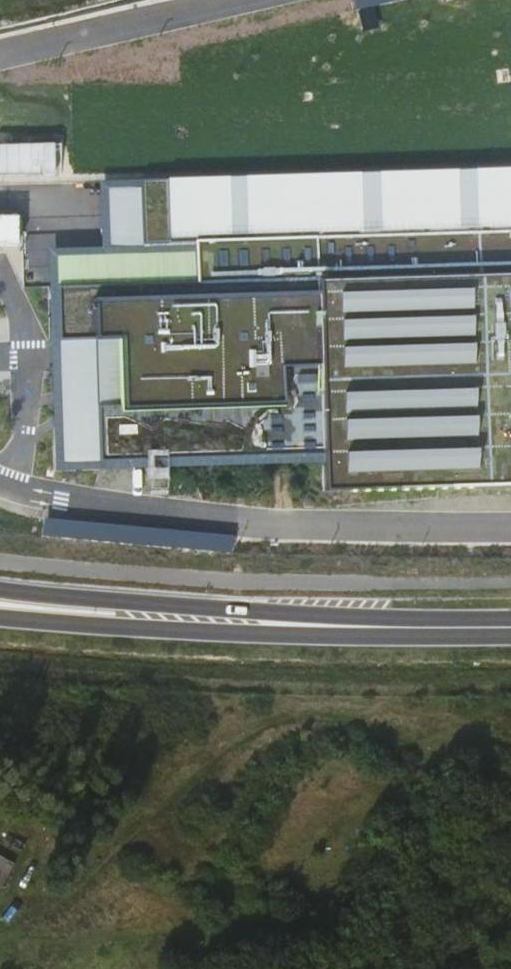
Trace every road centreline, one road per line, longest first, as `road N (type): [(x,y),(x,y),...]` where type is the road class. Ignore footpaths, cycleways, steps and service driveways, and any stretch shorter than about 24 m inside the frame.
road 1 (primary): [(410,628),(0,589)]
road 2 (primary): [(0,619),(351,637),(410,628)]

